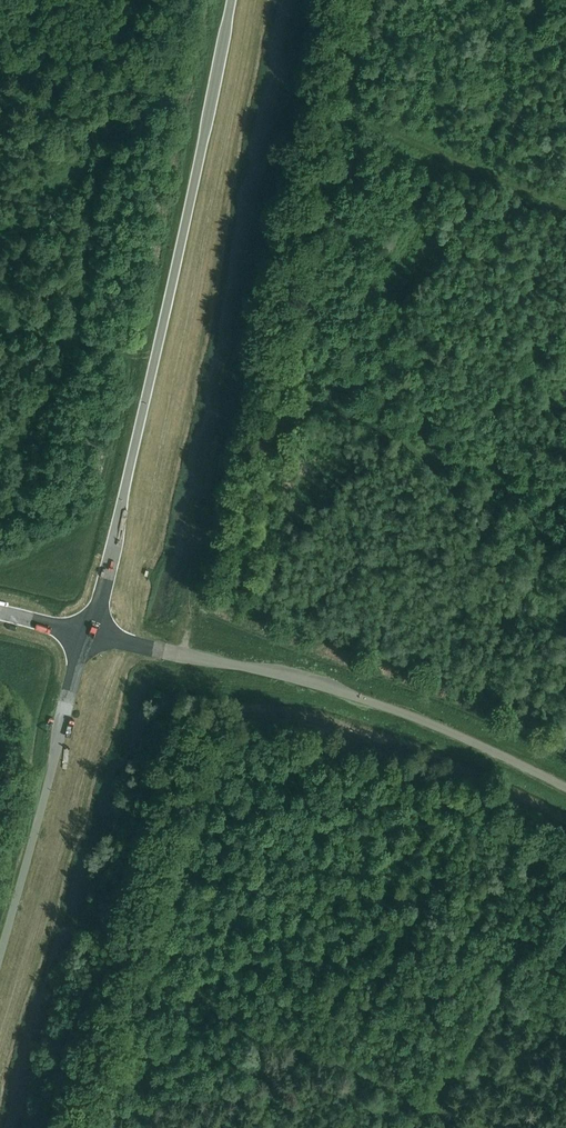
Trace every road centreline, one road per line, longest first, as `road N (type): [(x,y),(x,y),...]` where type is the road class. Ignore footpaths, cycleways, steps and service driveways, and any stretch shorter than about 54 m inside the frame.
road 1 (track): [(310,0),(182,654)]
road 2 (unclassified): [(88,634),(231,0)]
road 3 (unclassified): [(88,634),(362,699),(565,787)]
road 4 (track): [(216,661),(214,734),(199,799),(107,1127)]
road 5 (track): [(148,975),(474,1127)]
road 6 (unclassified): [(0,955),(88,634)]
road 7 (track): [(565,208),(298,93)]

